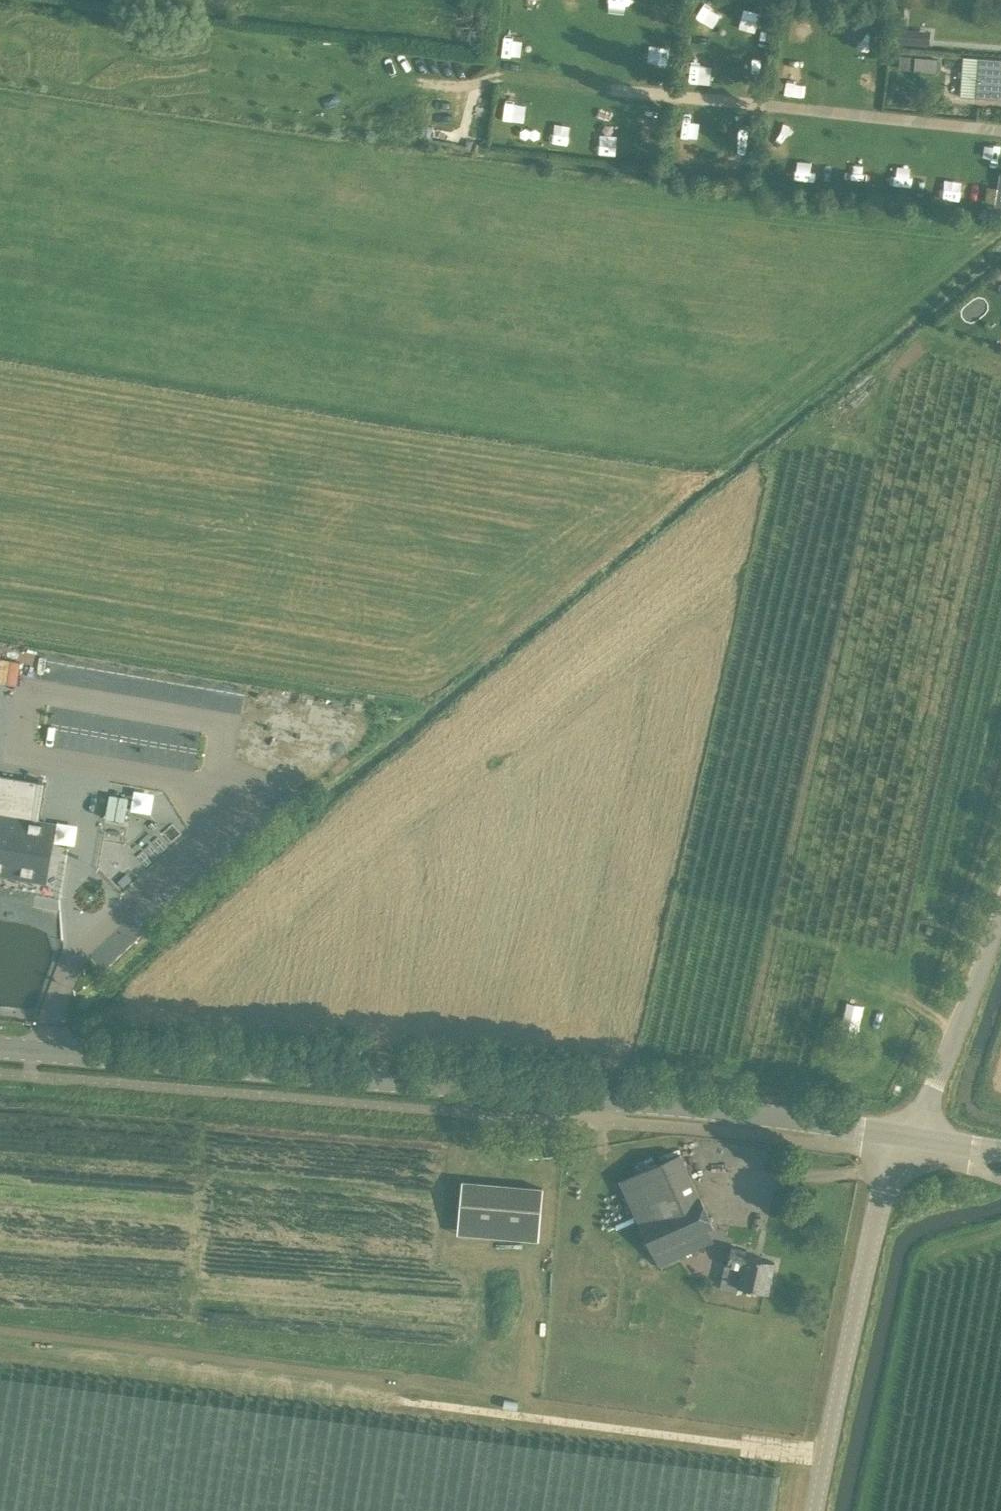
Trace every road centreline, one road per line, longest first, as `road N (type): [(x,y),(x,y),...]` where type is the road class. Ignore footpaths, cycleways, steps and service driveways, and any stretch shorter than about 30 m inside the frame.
road 1 (unclassified): [(910,1141),(755,1114),(0,1046)]
road 2 (unclassified): [(827,1510),(896,1157),(910,1141)]
road 3 (unclassified): [(910,1141),(1000,900)]

